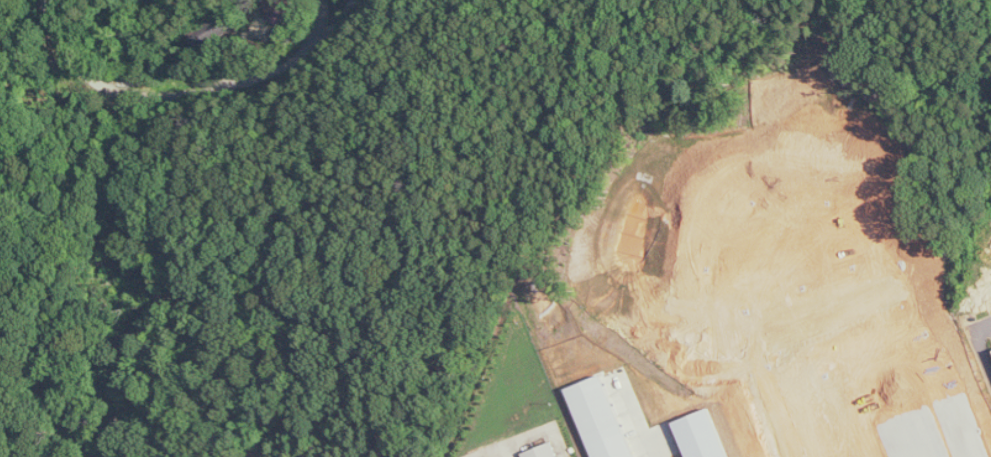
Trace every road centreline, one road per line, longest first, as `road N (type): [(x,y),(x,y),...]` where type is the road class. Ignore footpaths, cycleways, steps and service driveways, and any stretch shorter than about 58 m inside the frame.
road 1 (residential): [(45,0),(62,39),(115,102),(185,105),(280,74),(350,0)]

